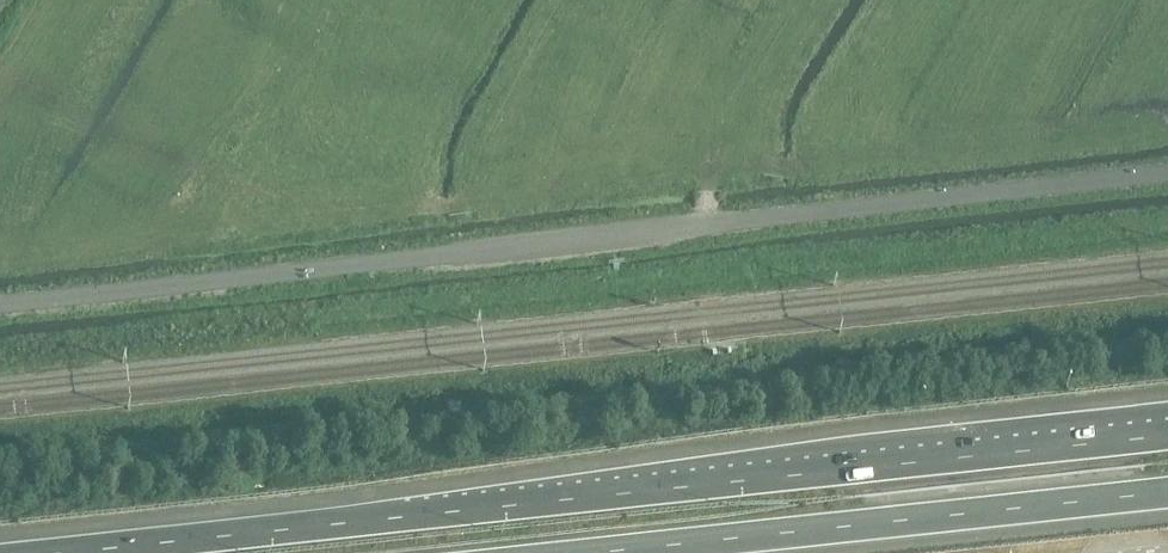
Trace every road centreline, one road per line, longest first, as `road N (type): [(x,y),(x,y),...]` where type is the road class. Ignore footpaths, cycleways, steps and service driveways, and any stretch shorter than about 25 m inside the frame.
road 1 (unclassified): [(0,305),(1167,174)]
road 2 (motorway): [(1167,436),(64,552)]
road 3 (motorway): [(575,552),(1167,489)]

